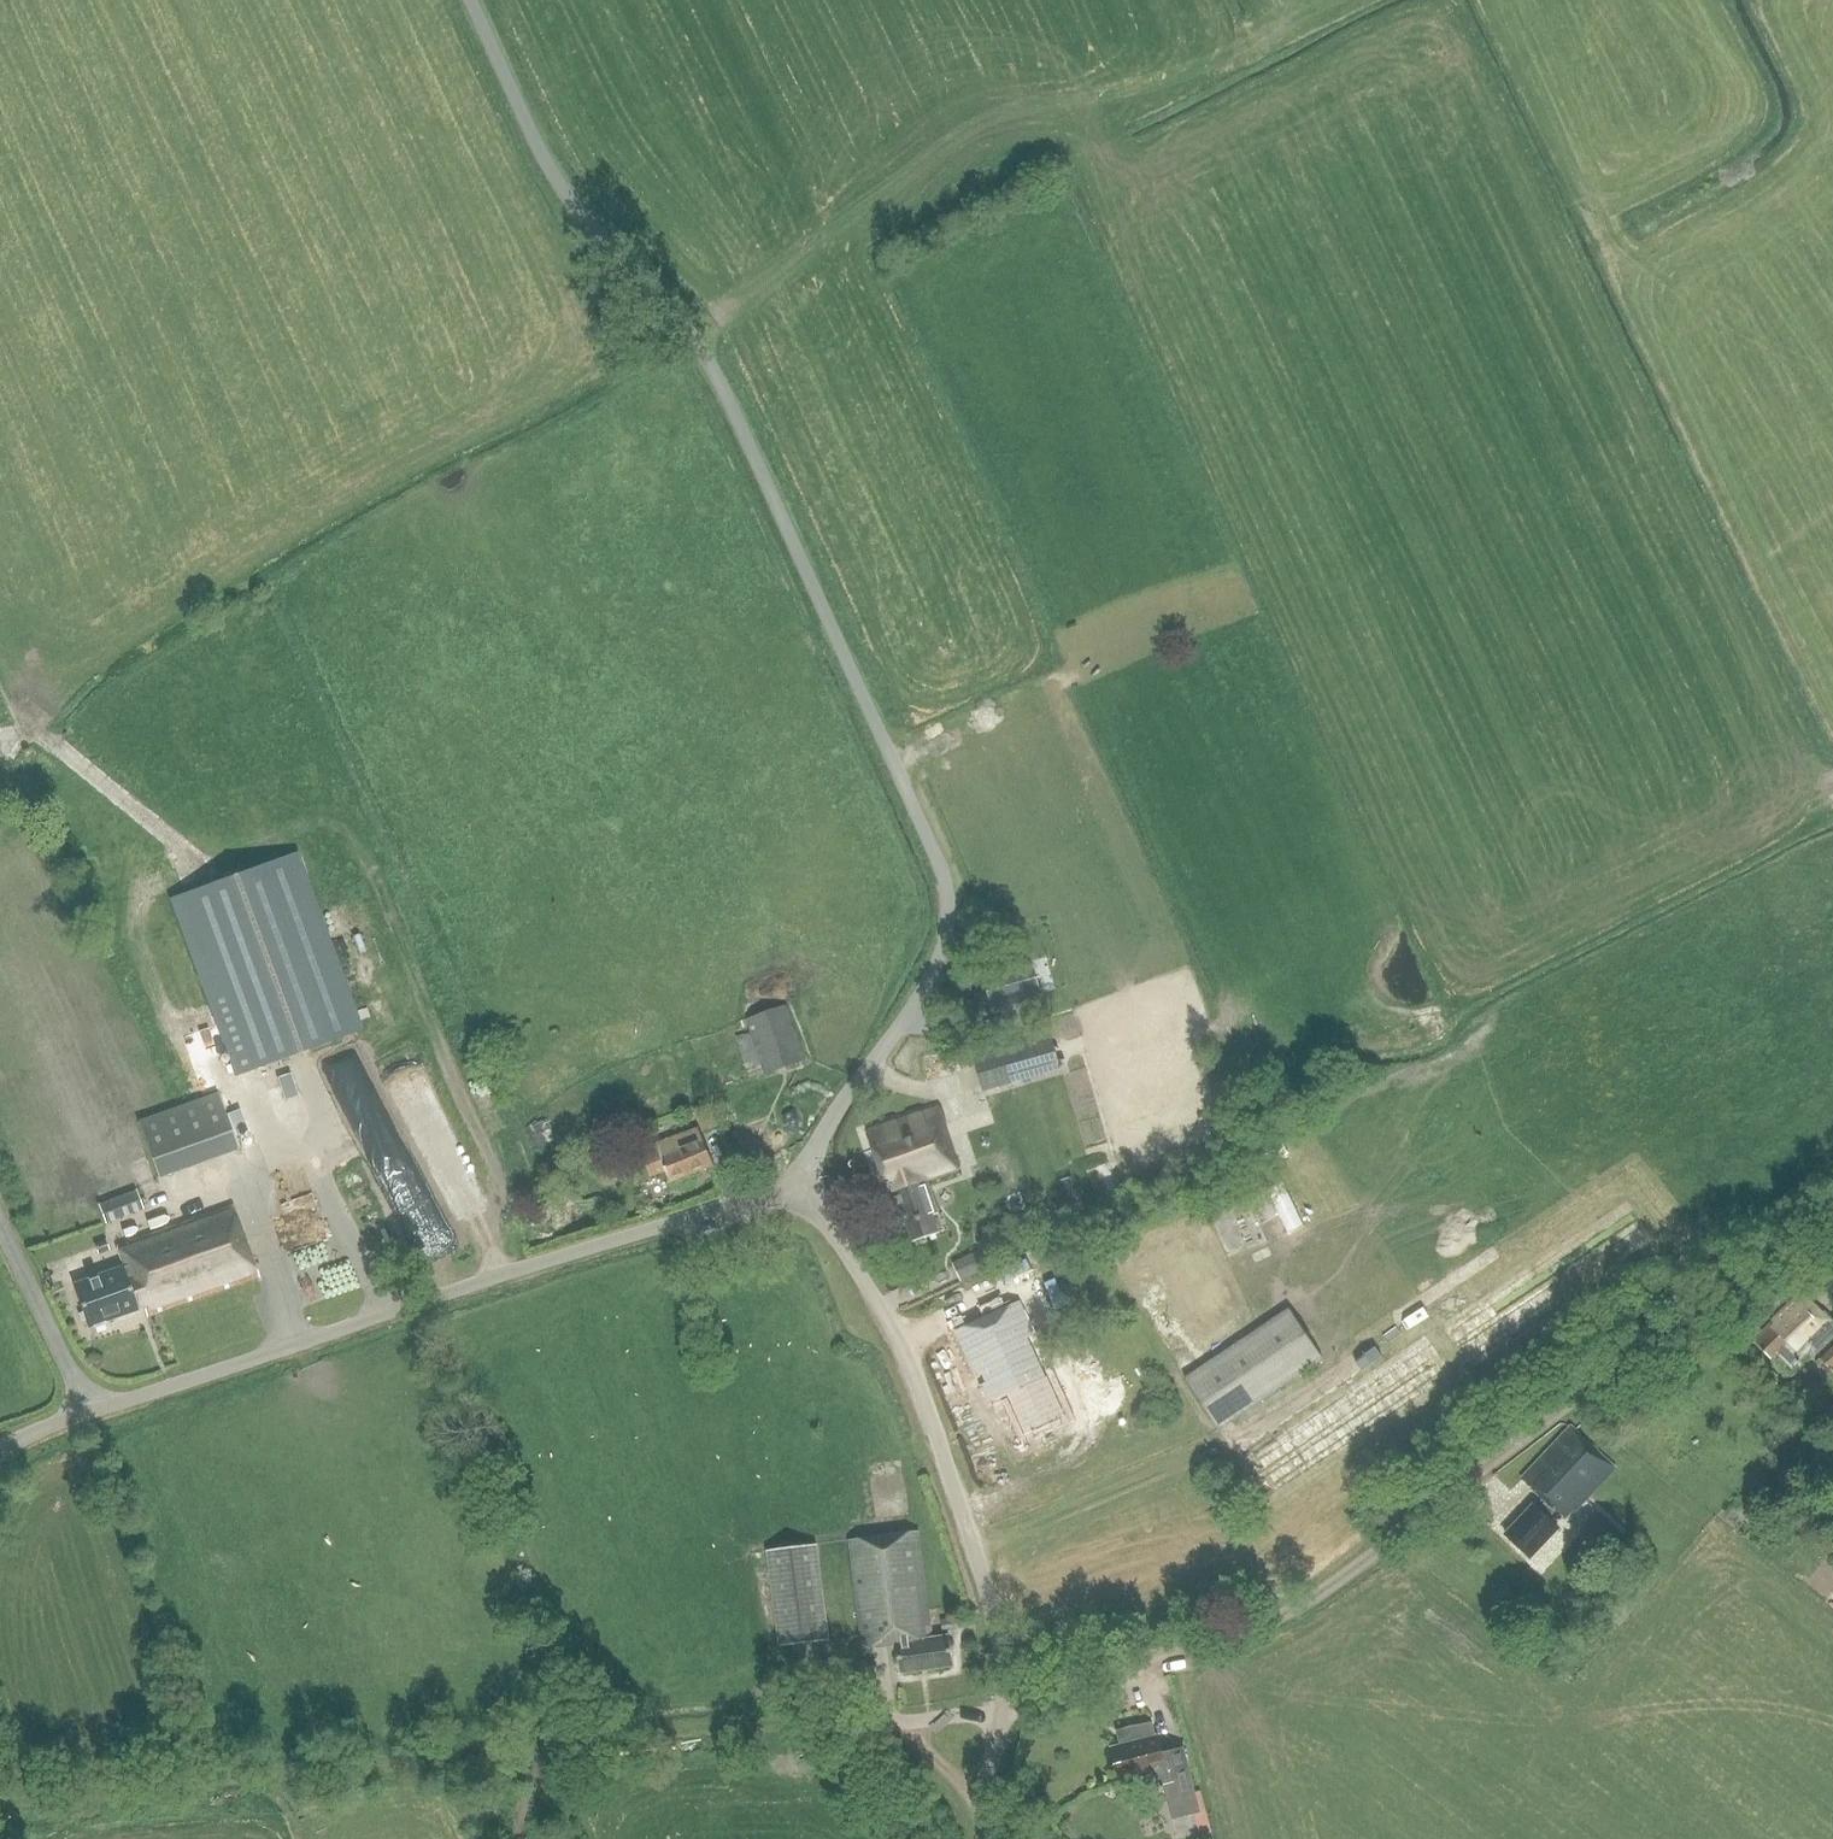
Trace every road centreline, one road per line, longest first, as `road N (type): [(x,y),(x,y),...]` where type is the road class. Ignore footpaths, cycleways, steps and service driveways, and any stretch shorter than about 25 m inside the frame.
road 1 (unclassified): [(798,1191),(826,1126),(935,967),(949,924),(945,881),(705,356),(555,179),(471,0)]
road 2 (track): [(998,1717),(1040,1688),(1226,1636),(1314,1598),(1832,1200)]
road 3 (unclassified): [(0,1452),(91,1411),(775,1191),(798,1191)]
road 4 (unclassified): [(987,1838),(982,1812),(1006,1685),(978,1560),(918,1384),(844,1247),(798,1191)]

